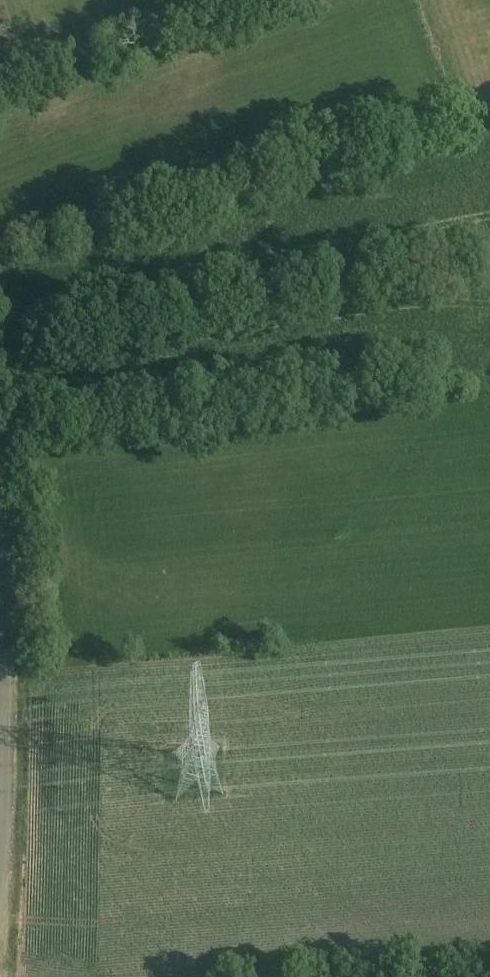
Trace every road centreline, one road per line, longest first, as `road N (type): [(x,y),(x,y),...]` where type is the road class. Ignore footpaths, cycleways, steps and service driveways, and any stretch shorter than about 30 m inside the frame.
road 1 (unclassified): [(0,806),(0,545)]

